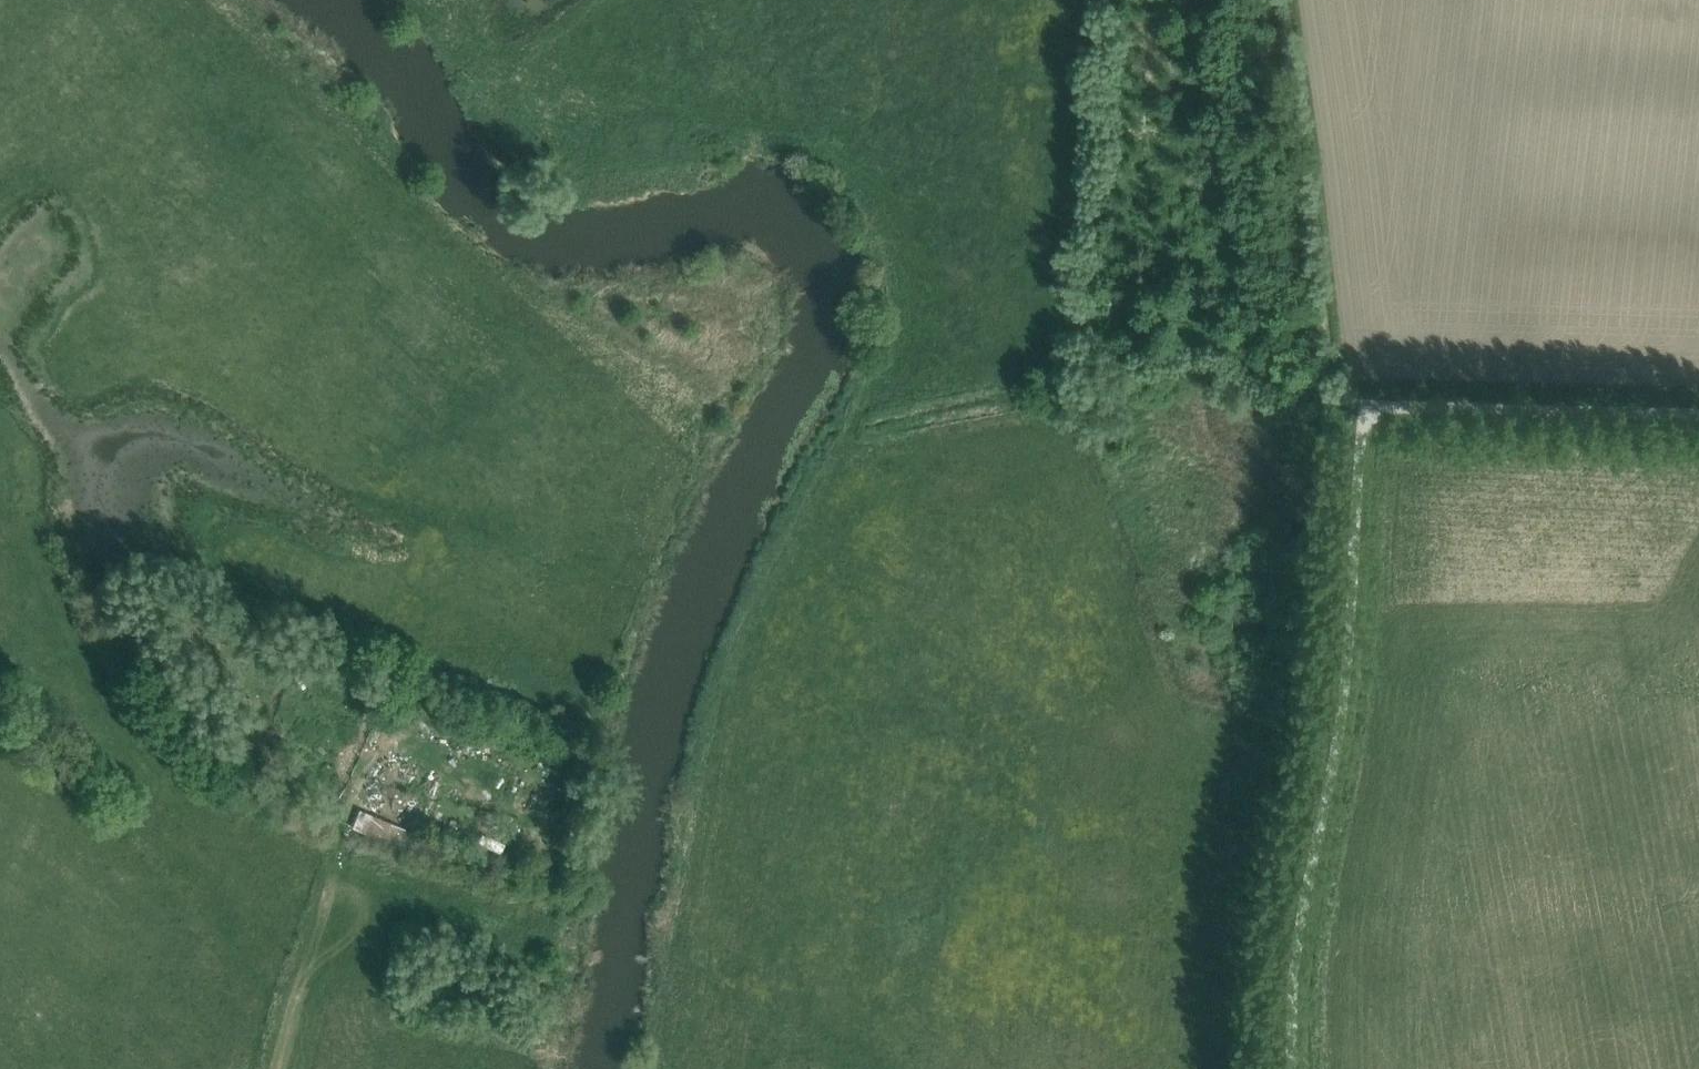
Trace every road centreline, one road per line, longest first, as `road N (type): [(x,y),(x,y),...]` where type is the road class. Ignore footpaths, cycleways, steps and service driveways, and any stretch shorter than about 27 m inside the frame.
road 1 (unclassified): [(1698,416),(1367,406)]
road 2 (track): [(346,813),(273,1068)]

